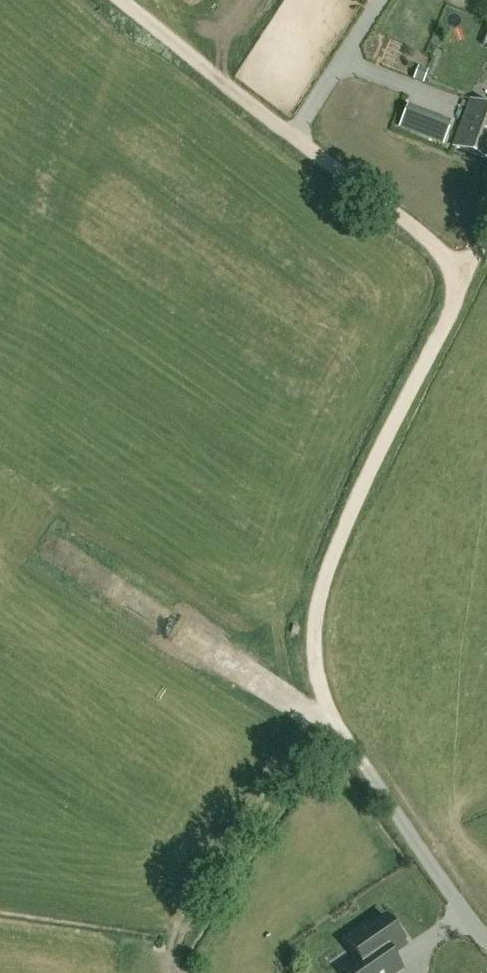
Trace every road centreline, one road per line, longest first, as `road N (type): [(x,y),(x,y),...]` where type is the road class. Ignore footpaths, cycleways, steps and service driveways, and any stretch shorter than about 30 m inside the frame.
road 1 (track): [(469,278),(365,490),(325,611),(320,658),(342,726),(486,937)]
road 2 (track): [(119,0),(469,278)]
road 3 (track): [(324,676),(0,462)]

